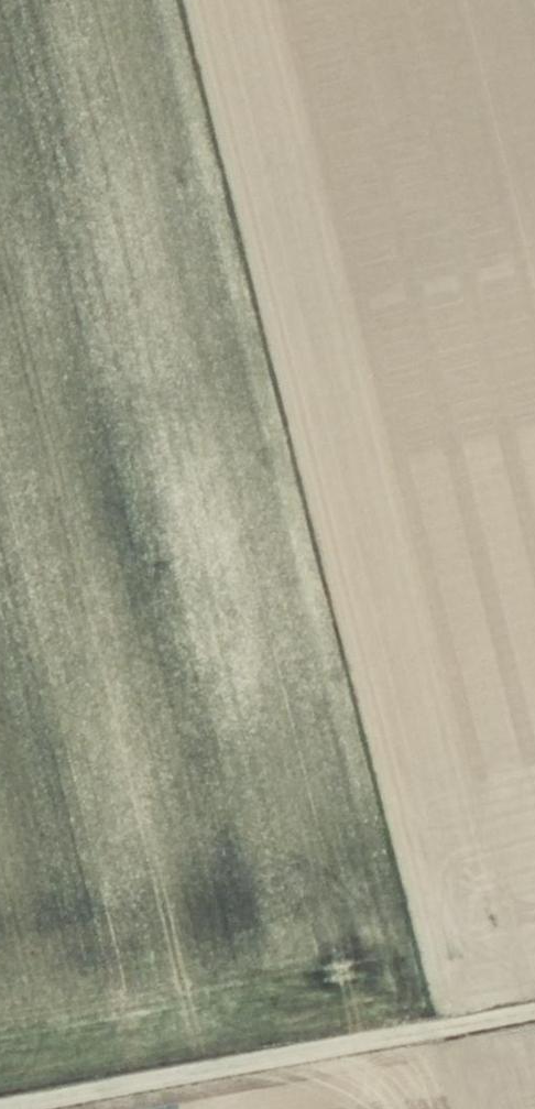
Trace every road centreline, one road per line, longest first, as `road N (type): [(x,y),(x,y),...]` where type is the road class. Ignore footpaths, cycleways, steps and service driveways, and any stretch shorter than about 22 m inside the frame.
road 1 (track): [(26,1108),(534,1016)]

